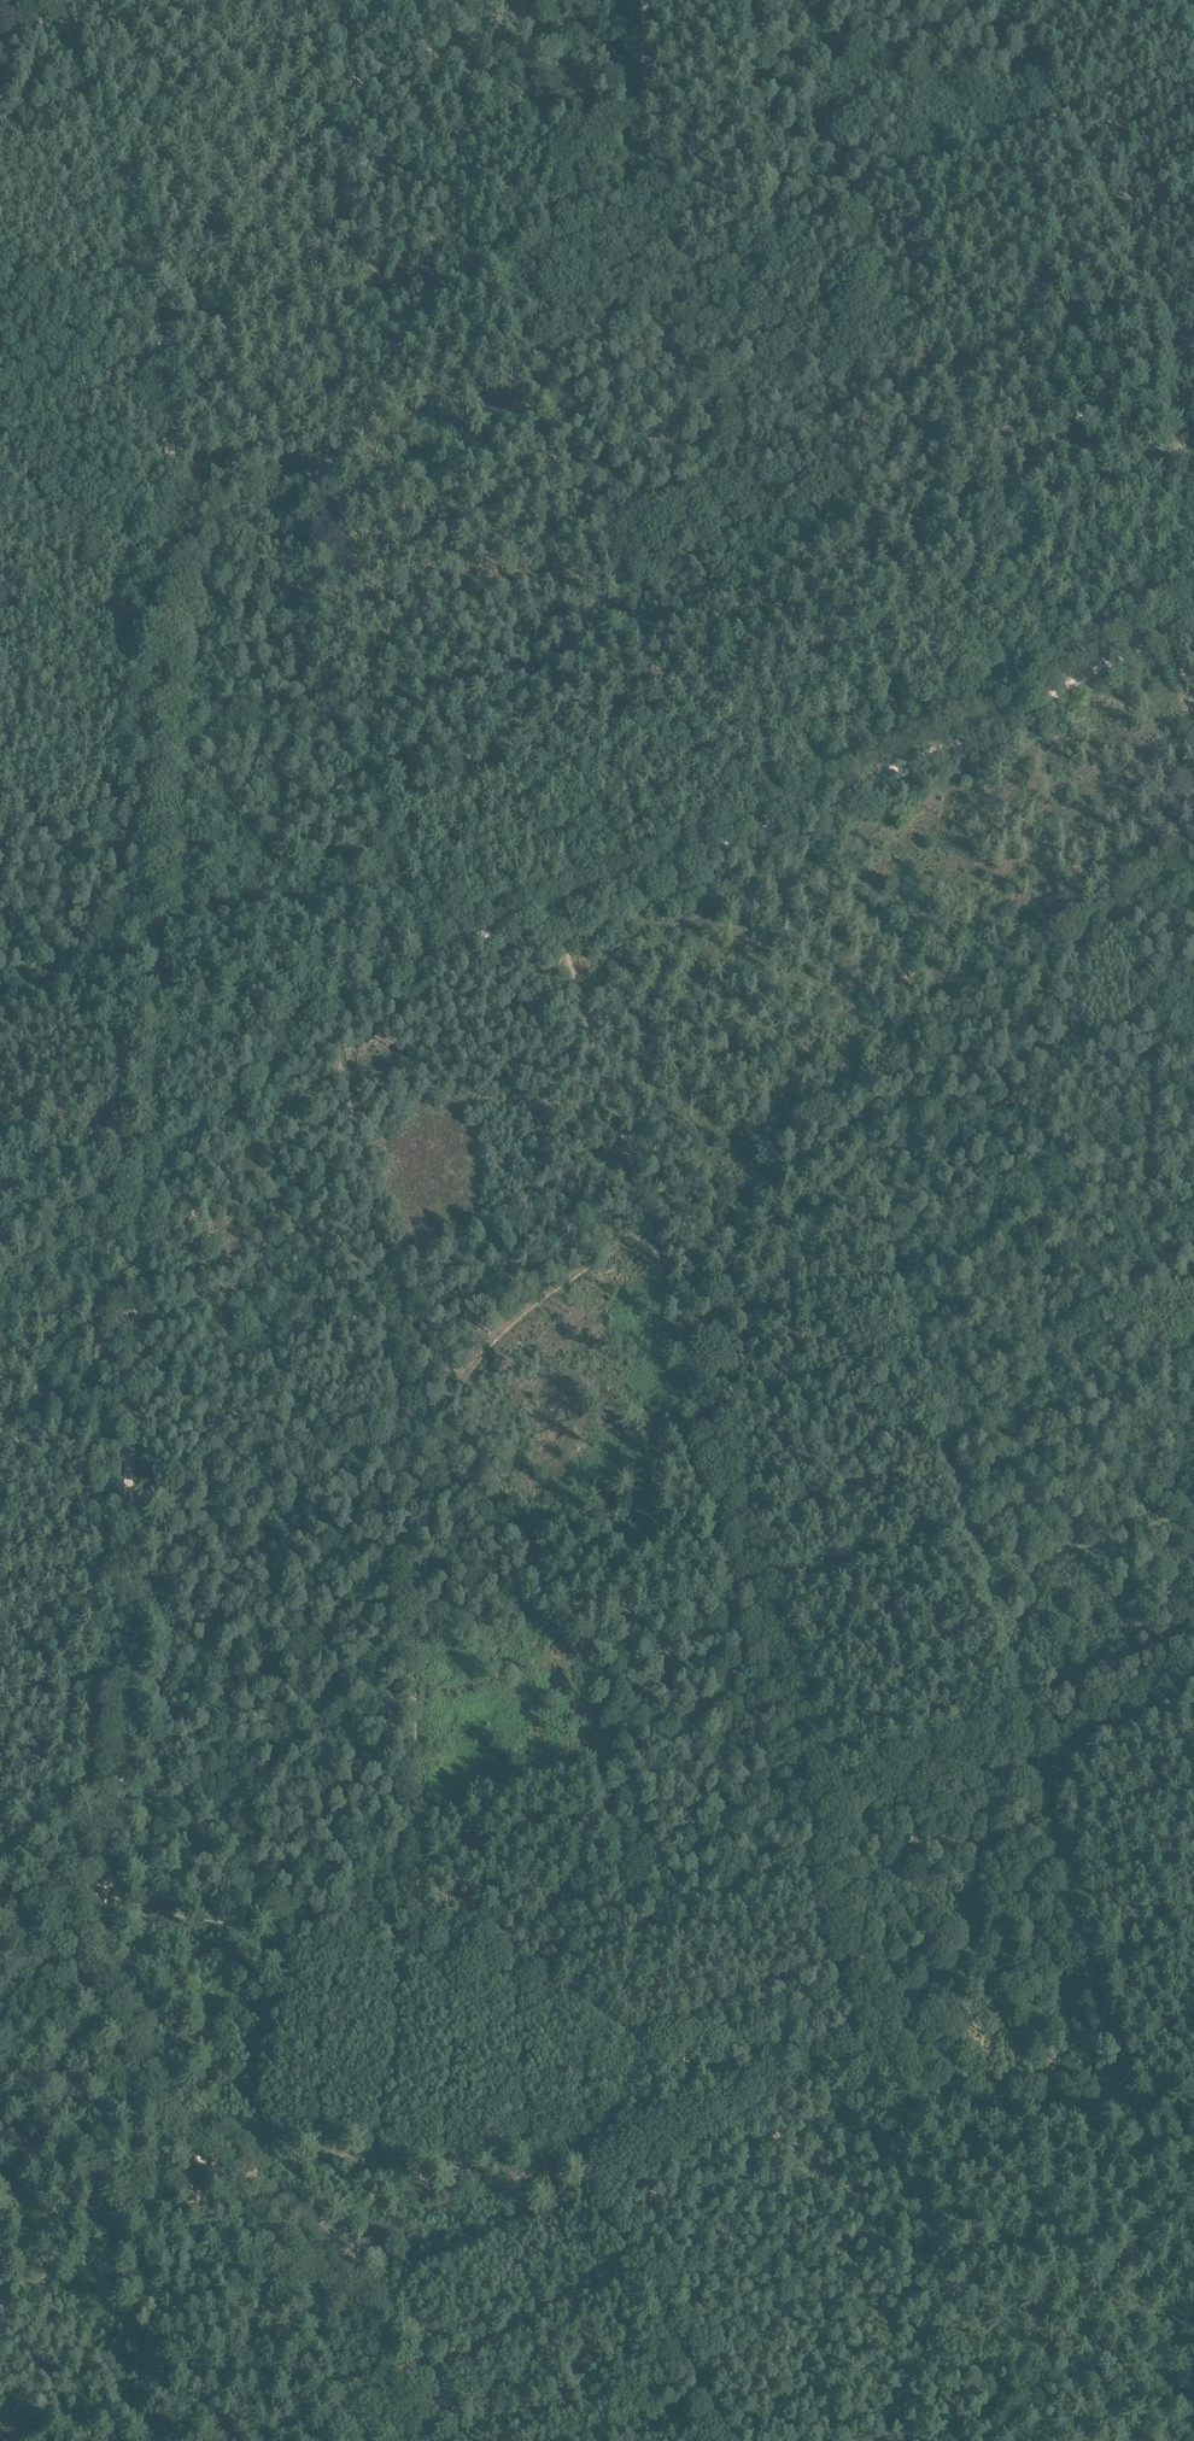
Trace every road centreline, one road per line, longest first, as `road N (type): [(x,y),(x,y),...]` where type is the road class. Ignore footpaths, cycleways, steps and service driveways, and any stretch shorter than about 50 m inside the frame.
road 1 (track): [(156,922),(156,1129),(132,1392),(124,1745),(103,1934),(111,1976),(173,2115),(203,2169),(295,2278),(371,2440)]
road 2 (track): [(415,1439),(496,1336),(532,1307),(646,1234),(1193,839)]
road 3 (track): [(325,1016),(379,1245),(392,1424),(415,1439),(422,1955)]
road 4 (track): [(422,1955),(562,1996),(666,2058),(599,2153),(591,2192),(731,2440)]
road 5 (track): [(751,1588),(555,915)]
road 6 (track): [(422,1955),(1031,1727)]
road 7 (track): [(1031,1727),(1193,2348)]
road 8 (track): [(165,306),(190,428),(153,757),(156,922)]
road 9 (track): [(684,859),(963,738),(1193,617)]
road 10 (track): [(1193,493),(1173,421),(1188,375),(1182,356),(1008,0)]
road 11 (track): [(684,859),(633,719),(617,567),(534,360)]
road 12 (track): [(666,2058),(715,2079),(751,2083),(868,2080),(940,2110),(1009,2125),(1134,2115)]
road 13 (track): [(775,245),(1193,66)]
road 14 (track): [(1031,1727),(974,1521),(751,1588)]
road 15 (track): [(20,1819),(66,1871),(104,1897),(422,1955)]
road 16 (track): [(0,1300),(147,1190),(219,1110),(325,1016)]
road 17 (track): [(330,508),(374,700),(392,872),(413,894)]
road 18 (track): [(742,263),(910,622)]
road 19 (track): [(648,0),(640,29),(651,115),(563,140),(555,233),(494,273)]
road 20 (track): [(105,0),(165,306)]
road 21 (track): [(165,306),(224,311),(332,277),(431,299)]
road 22 (track): [(742,0),(775,245)]
road 23 (track): [(431,299),(340,466),(330,508)]
road 24 (track): [(816,1812),(751,1588)]
road 25 (track): [(156,922),(377,900)]
road 26 (track): [(330,508),(312,554),(161,532)]
road 27 (track): [(325,1016),(488,940)]
road 28 (track): [(691,290),(651,115)]
road 29 (track): [(1031,1727),(1193,1666)]
road 30 (track): [(534,360),(691,290)]
road 31 (track): [(0,348),(70,320),(165,306)]
road 32 (track): [(0,922),(61,909),(156,922)]
road 33 (track): [(555,915),(684,859)]
road 34 (track): [(963,738),(910,622)]
road 35 (track): [(115,0),(0,50)]
road 36 (track): [(120,1134),(0,1122)]

